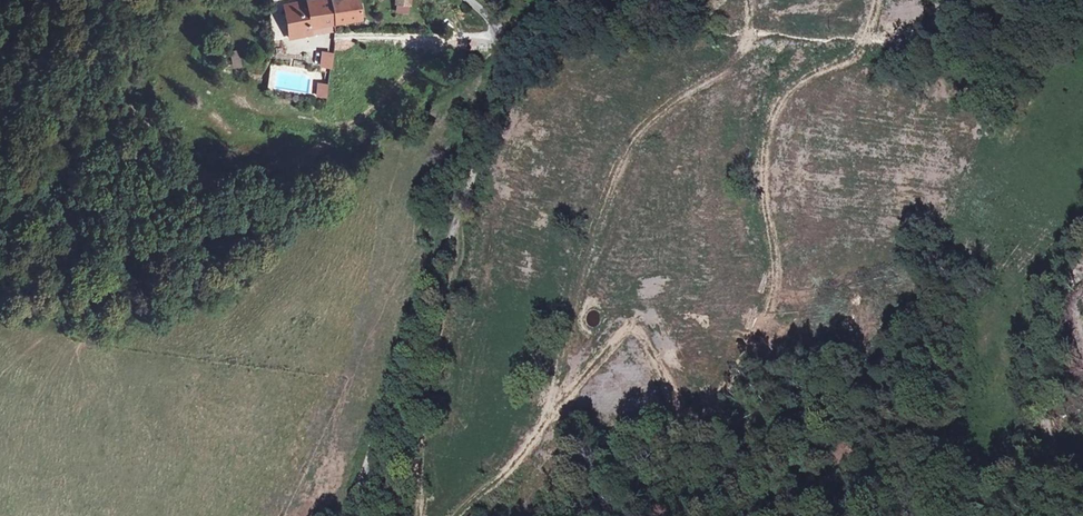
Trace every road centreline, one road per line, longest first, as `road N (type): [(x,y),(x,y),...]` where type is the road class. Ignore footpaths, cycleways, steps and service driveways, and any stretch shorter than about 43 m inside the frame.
road 1 (unclassified): [(352,515),(397,364),(485,177),(511,77),(516,23),(474,0)]
road 2 (track): [(466,214),(425,413),(418,515)]
road 3 (track): [(1030,515),(1039,504),(1039,345),(1061,295),(1082,274)]

